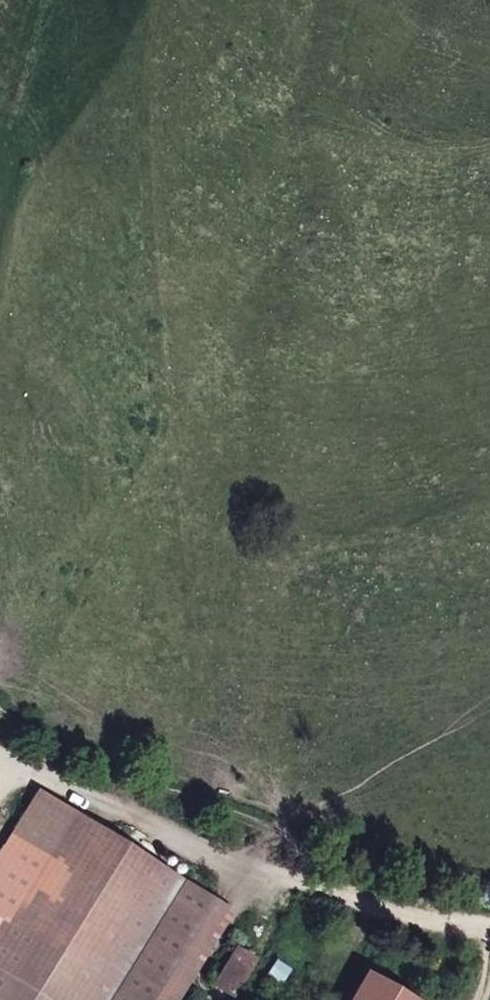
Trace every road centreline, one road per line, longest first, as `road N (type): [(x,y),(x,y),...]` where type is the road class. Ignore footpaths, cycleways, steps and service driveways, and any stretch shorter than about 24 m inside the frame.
road 1 (track): [(0,739),(33,768),(257,877),(489,930)]

